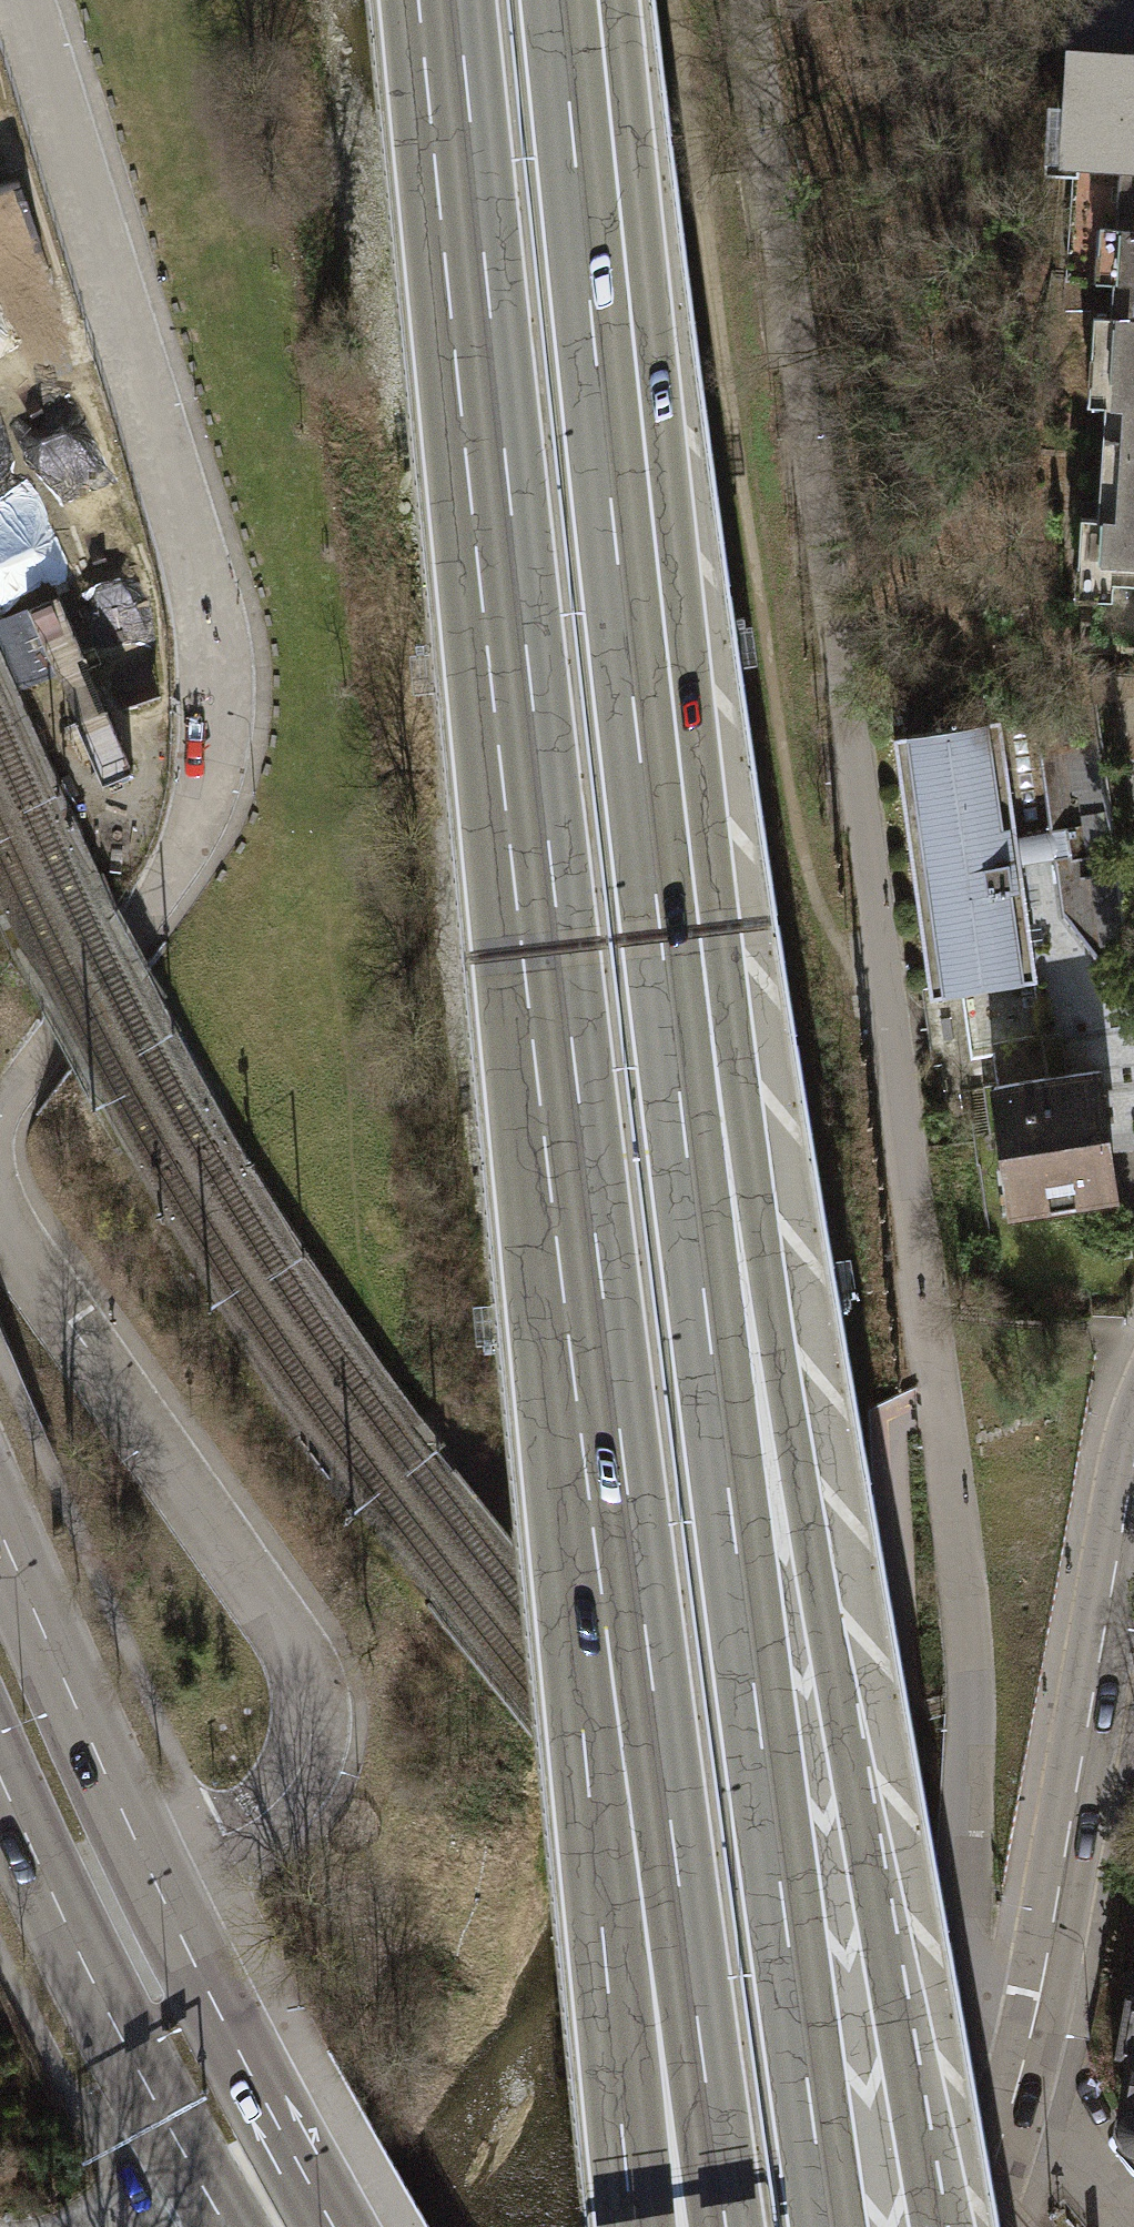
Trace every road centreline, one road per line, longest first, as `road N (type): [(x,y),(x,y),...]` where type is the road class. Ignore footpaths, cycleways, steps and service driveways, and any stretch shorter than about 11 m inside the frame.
road 1 (residential): [(1017,2089),(974,2039),(958,1928),(967,1660),(940,1407),(746,0)]
road 2 (motorway): [(938,2226),(640,597)]
road 3 (motorway): [(831,2226),(760,1703),(640,597)]
road 4 (motorway): [(441,0),(606,1493)]
road 5 (residential): [(0,1117),(131,936),(192,828),(216,698),(195,562),(19,0)]
road 6 (residential): [(151,1875),(274,1806),(304,1757),(314,1707),(294,1648),(0,1226)]
road 7 (motorway): [(606,1493),(722,2226)]
road 8 (motorway): [(606,1493),(648,2226)]
road 9 (tertiary): [(1133,1462),(1017,2089)]
road 10 (motorway): [(640,597),(581,0)]
road 11 (primary): [(0,1795),(221,2226)]
road 12 (primary): [(335,2226),(151,1875)]
road 13 (primary): [(151,1875),(0,1531)]

